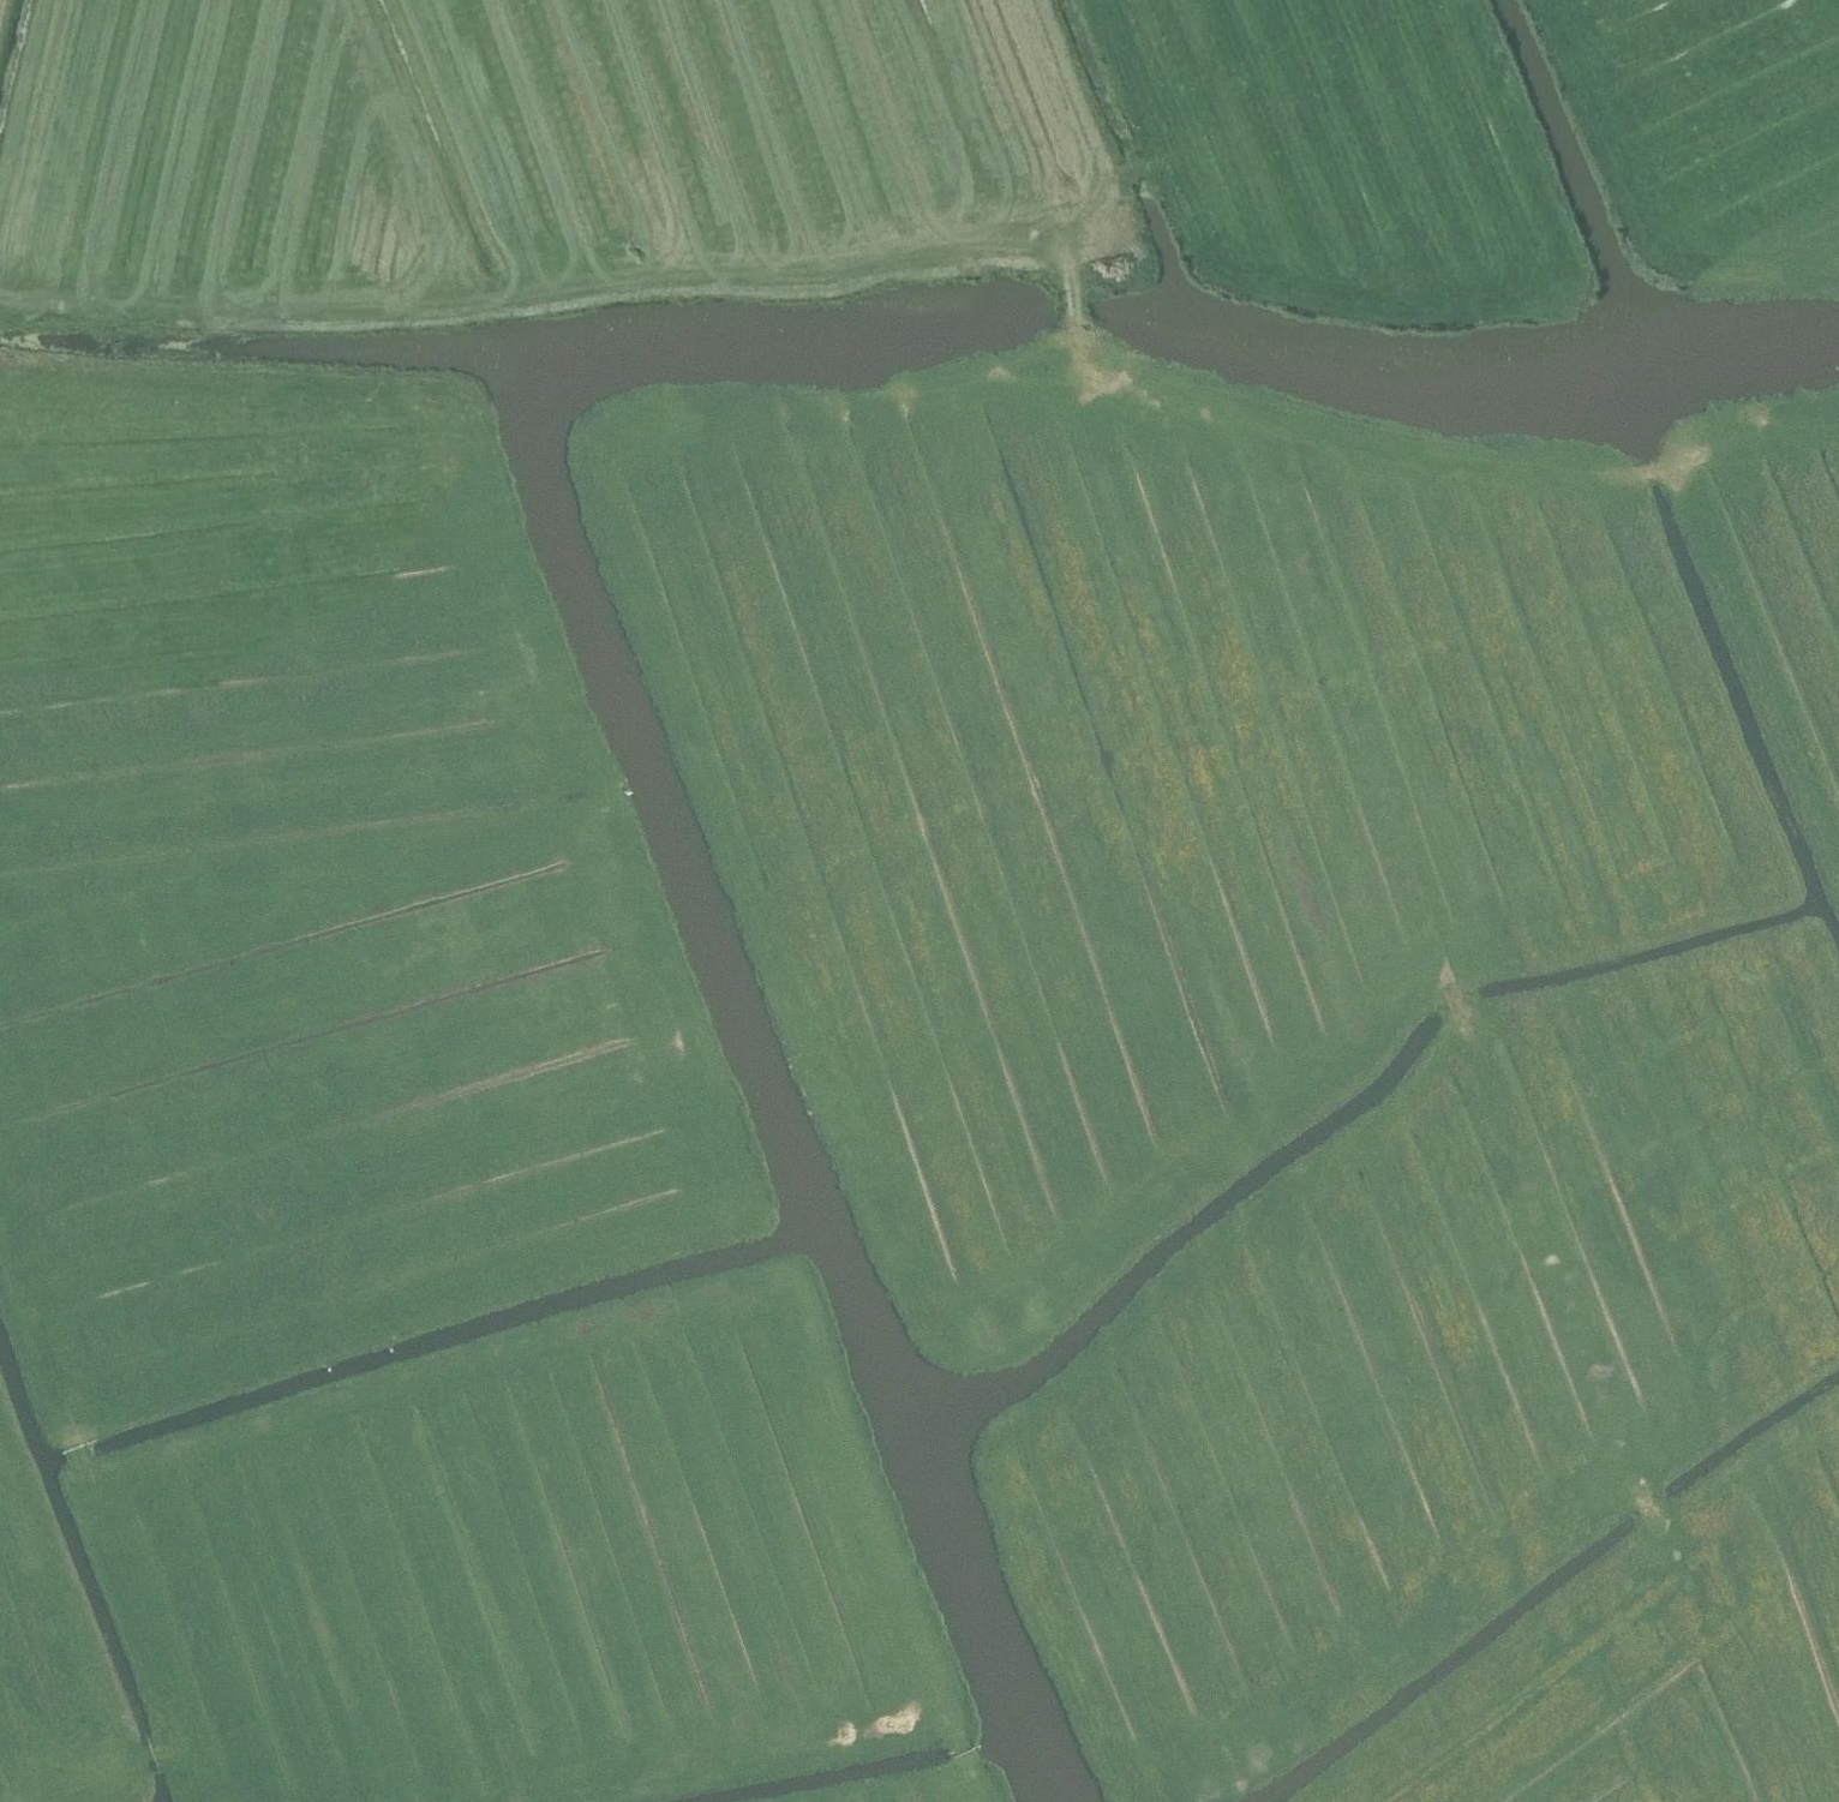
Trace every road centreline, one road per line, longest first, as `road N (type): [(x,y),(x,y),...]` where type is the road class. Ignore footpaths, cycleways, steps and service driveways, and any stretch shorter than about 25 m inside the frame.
road 1 (track): [(1062,246),(1023,231),(816,269),(459,304),(0,299)]
road 2 (track): [(1091,390),(1062,246),(1137,172),(1166,159),(1129,69)]
road 3 (track): [(122,1801),(0,1588)]

